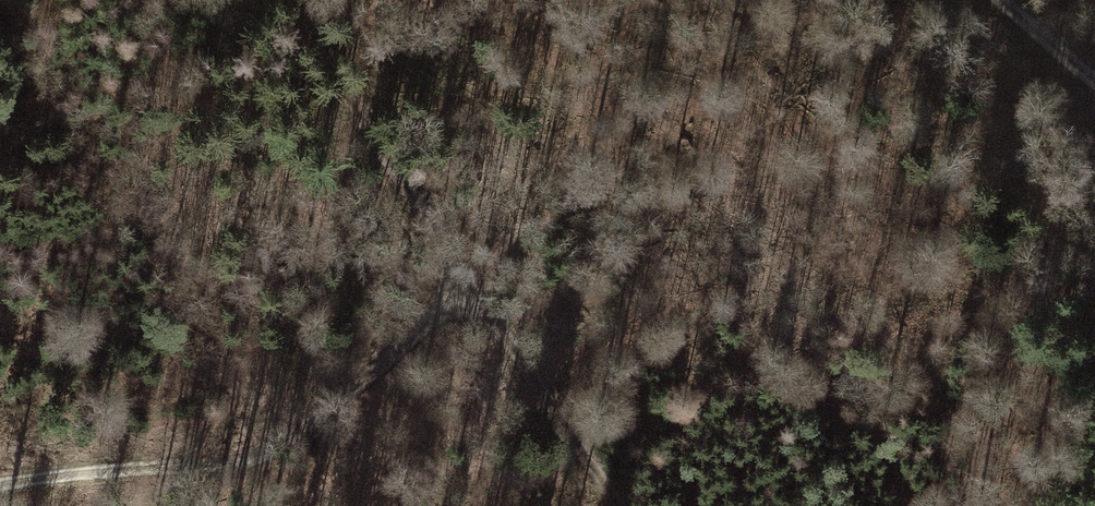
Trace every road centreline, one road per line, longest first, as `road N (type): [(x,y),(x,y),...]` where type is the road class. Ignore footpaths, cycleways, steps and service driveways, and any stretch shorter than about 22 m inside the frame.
road 1 (track): [(624,505),(298,0)]
road 2 (track): [(475,275),(296,444),(234,464),(0,489)]

